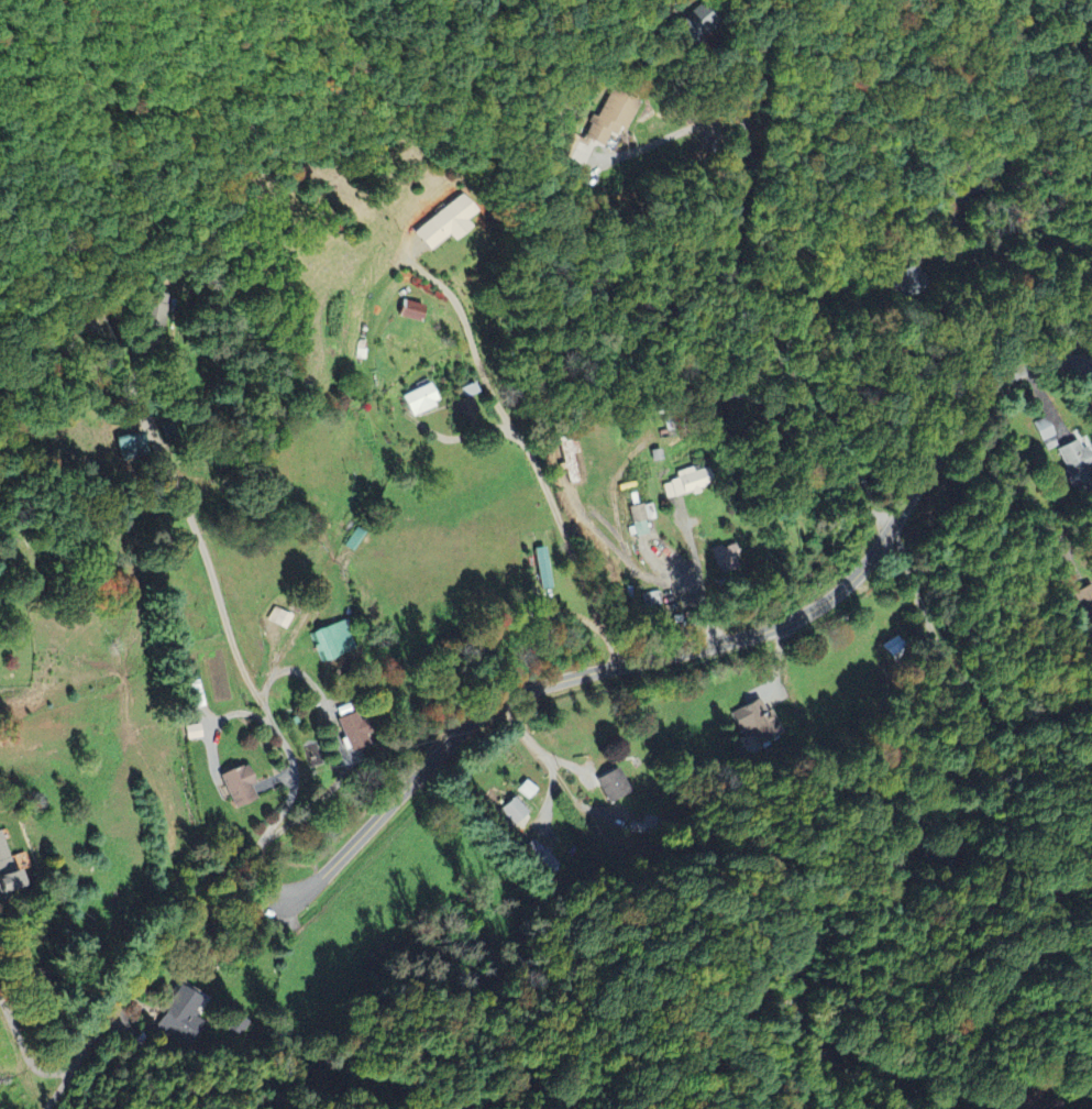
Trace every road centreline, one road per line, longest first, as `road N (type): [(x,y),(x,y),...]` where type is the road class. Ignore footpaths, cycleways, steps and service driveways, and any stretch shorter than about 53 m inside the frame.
road 1 (residential): [(295,899),(506,700),(770,629),(836,595),(895,530),(947,432),(983,393),(1035,364),(1091,365)]
road 2 (residential): [(506,700),(584,837),(747,869),(786,901),(786,997),(810,1036),(868,1057),(949,1057),(1002,1004),(1027,941),(1066,923),(1091,927)]
road 3 (residential): [(895,530),(846,481),(724,270),(720,216),(747,116),(755,0)]
road 4 (residential): [(145,415),(240,661),(294,757),(293,787),(261,857),(295,899)]
road 5 (residential): [(0,982),(21,1040),(49,1076),(85,1062),(166,936),(205,898),(295,899)]
road 6 (residential): [(1091,707),(1000,717),(977,709),(955,676),(895,530)]
road 7 (residential): [(614,667),(610,638),(538,461),(516,430)]
road 8 (residential): [(718,644),(706,611),(674,577),(609,541)]

